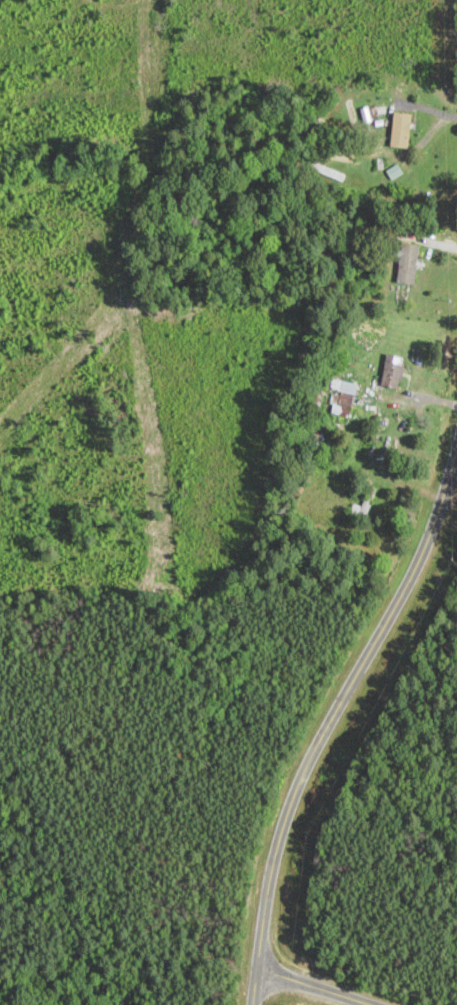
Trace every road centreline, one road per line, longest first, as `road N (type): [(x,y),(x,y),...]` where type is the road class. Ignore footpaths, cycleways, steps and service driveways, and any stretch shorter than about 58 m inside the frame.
road 1 (residential): [(260,966),(267,886),(291,787),(405,592),(442,514),(456,456)]
road 2 (residential): [(380,1004),(260,966)]

